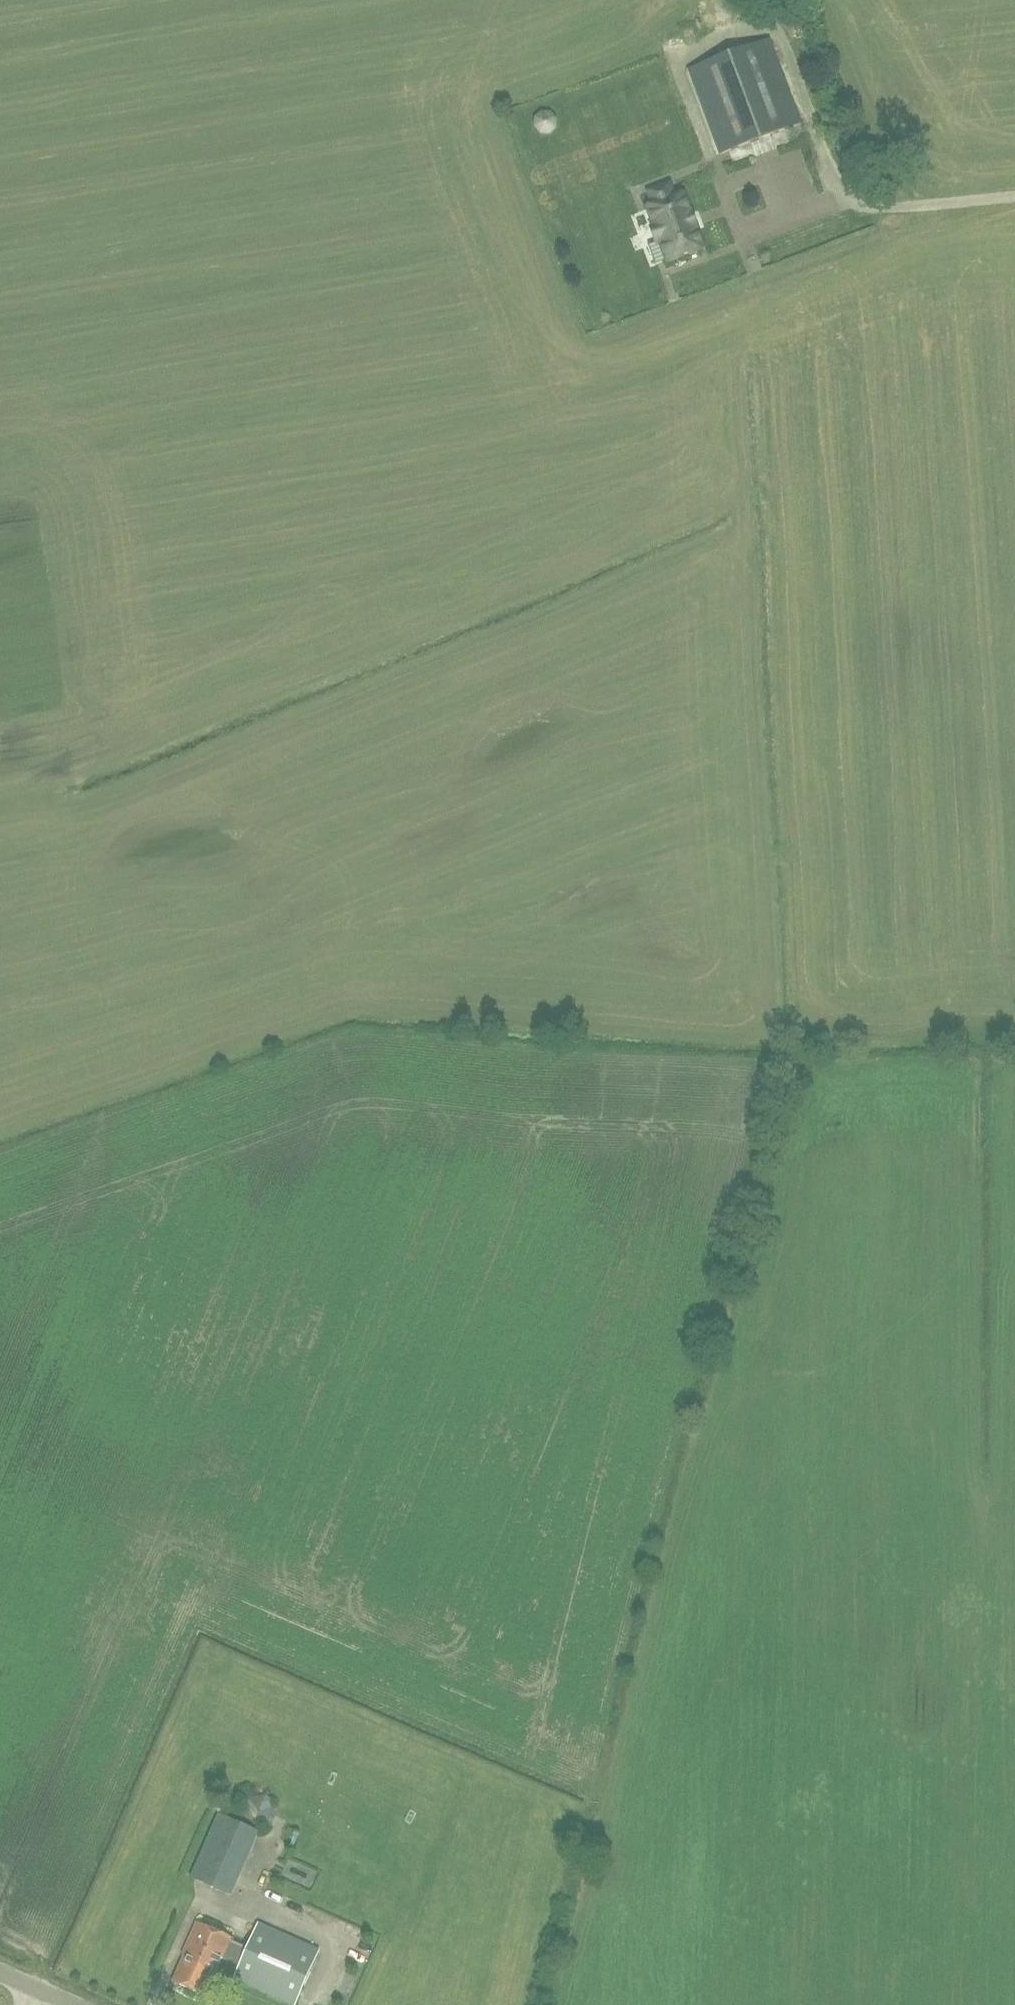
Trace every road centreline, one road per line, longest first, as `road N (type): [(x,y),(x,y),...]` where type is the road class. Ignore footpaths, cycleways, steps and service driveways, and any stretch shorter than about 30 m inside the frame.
road 1 (unclassified): [(872,210),(1014,201)]

